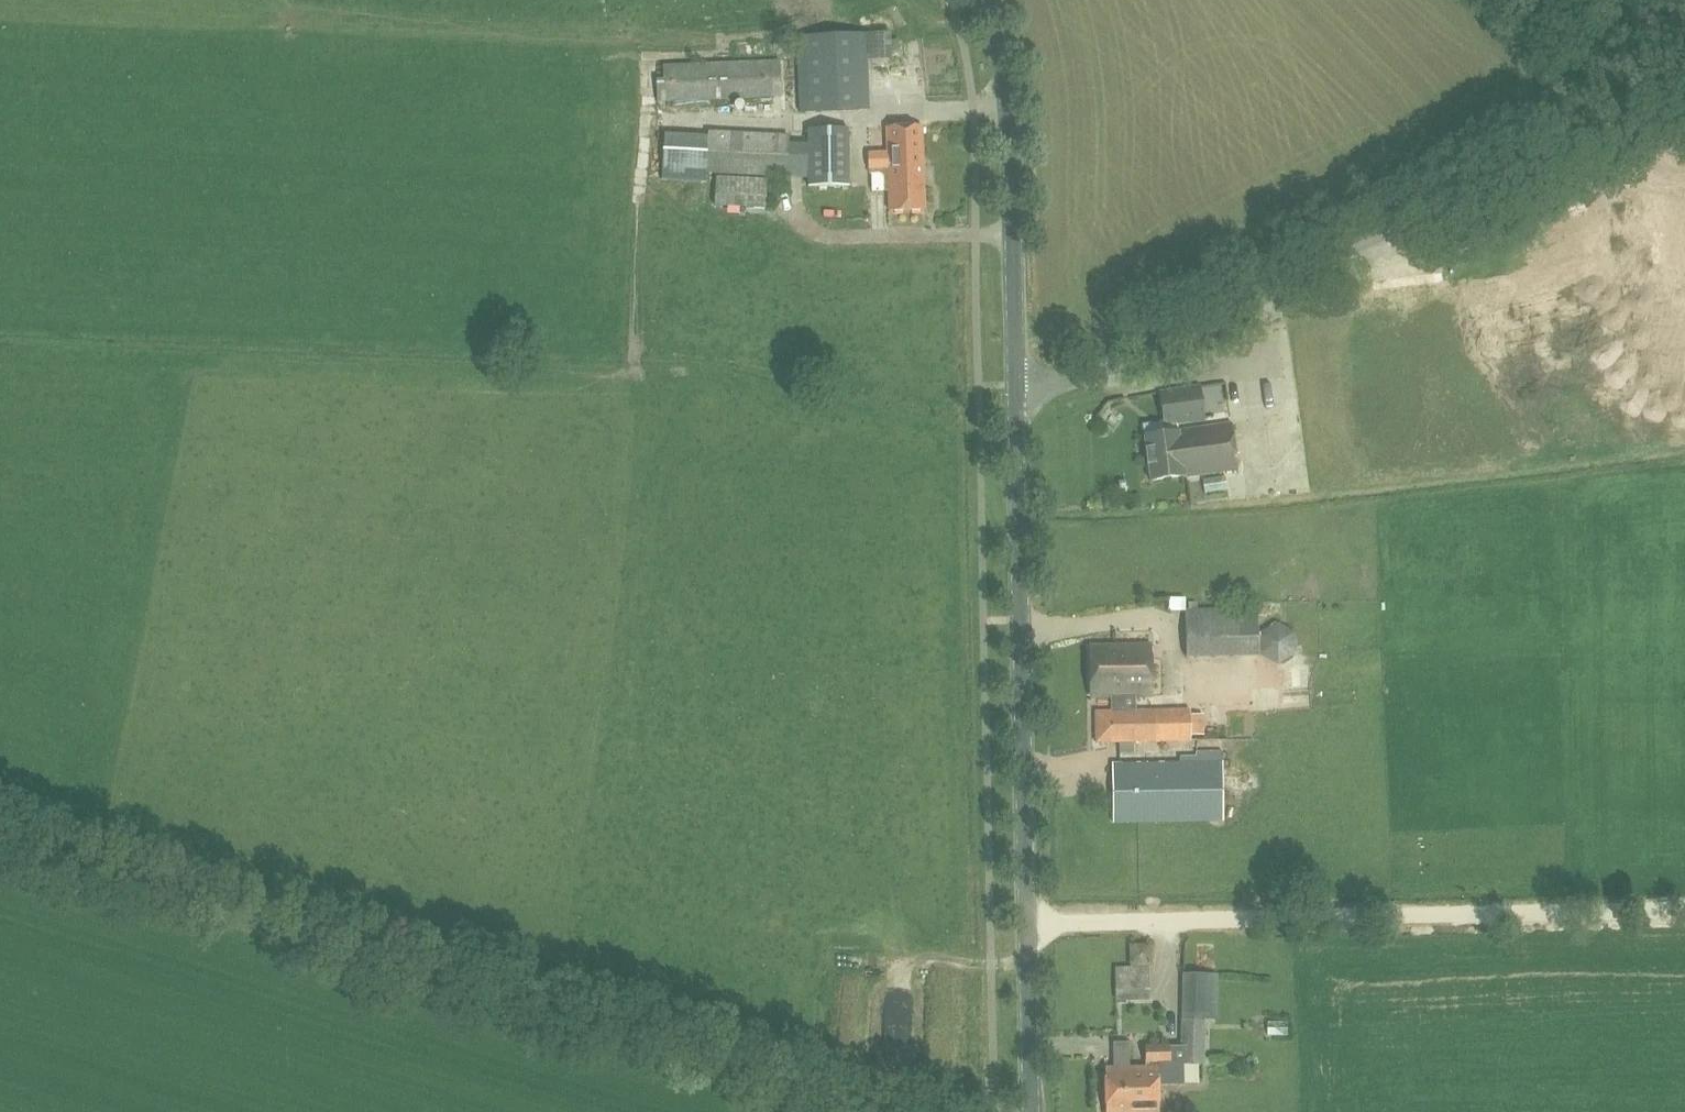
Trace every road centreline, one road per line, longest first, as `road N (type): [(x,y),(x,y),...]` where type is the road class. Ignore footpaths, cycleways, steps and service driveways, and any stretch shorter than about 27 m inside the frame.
road 1 (unclassified): [(1019,391),(1058,386),(1684,93)]
road 2 (tertiary): [(1031,1111),(1019,391)]
road 3 (tertiary): [(1019,391),(1004,70),(985,0)]

